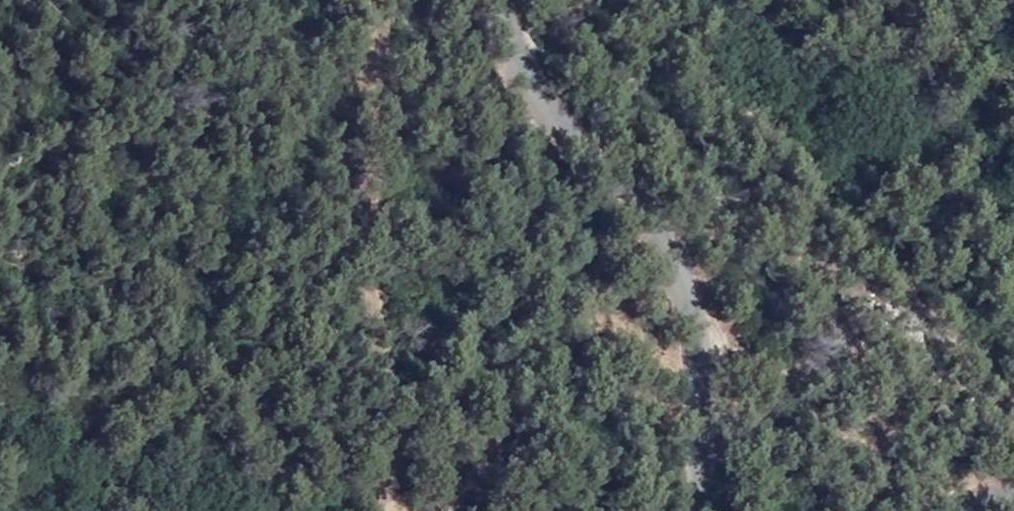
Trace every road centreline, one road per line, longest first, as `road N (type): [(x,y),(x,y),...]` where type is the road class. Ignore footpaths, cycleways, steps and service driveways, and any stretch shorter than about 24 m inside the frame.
road 1 (unclassified): [(495,0),(535,100),(684,279),(708,368),(692,510)]
road 2 (track): [(367,0),(386,146),(371,255),(383,510)]
road 3 (track): [(702,346),(666,365),(604,308),(581,308),(504,385),(485,457),(450,510)]

